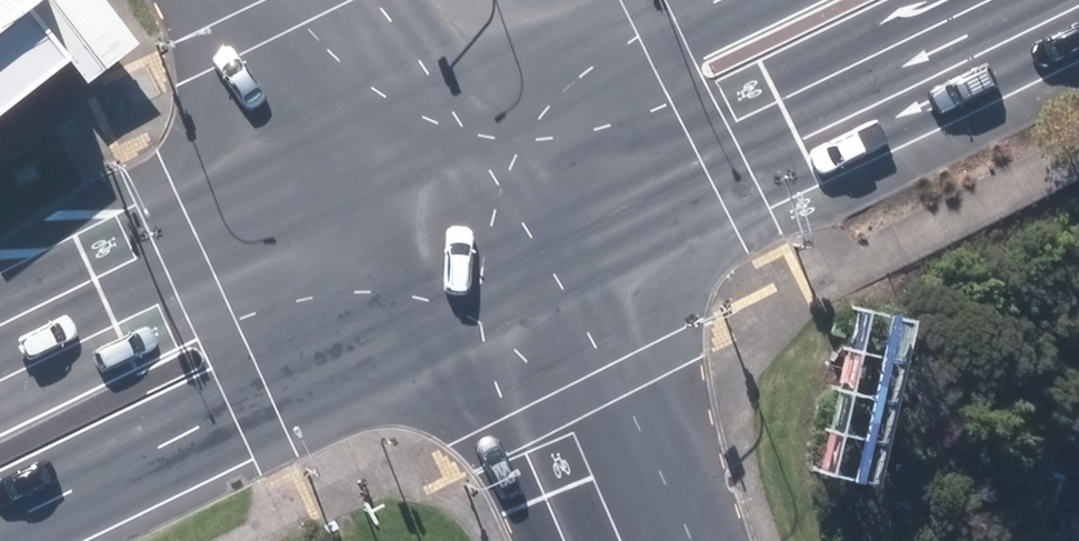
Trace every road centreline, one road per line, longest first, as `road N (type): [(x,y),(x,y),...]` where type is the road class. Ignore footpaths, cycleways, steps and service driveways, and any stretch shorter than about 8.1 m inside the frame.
road 1 (secondary): [(1066,0),(497,284)]
road 2 (secondary): [(497,284),(0,517)]
road 3 (secondary): [(0,327),(412,141)]
road 4 (secondary): [(412,141),(690,0)]
road 5 (tertiary): [(497,284),(624,540)]
road 6 (tertiary): [(412,141),(229,0)]
road 7 (tertiary): [(412,141),(497,284)]
road 8 (tertiary): [(354,0),(412,141)]

